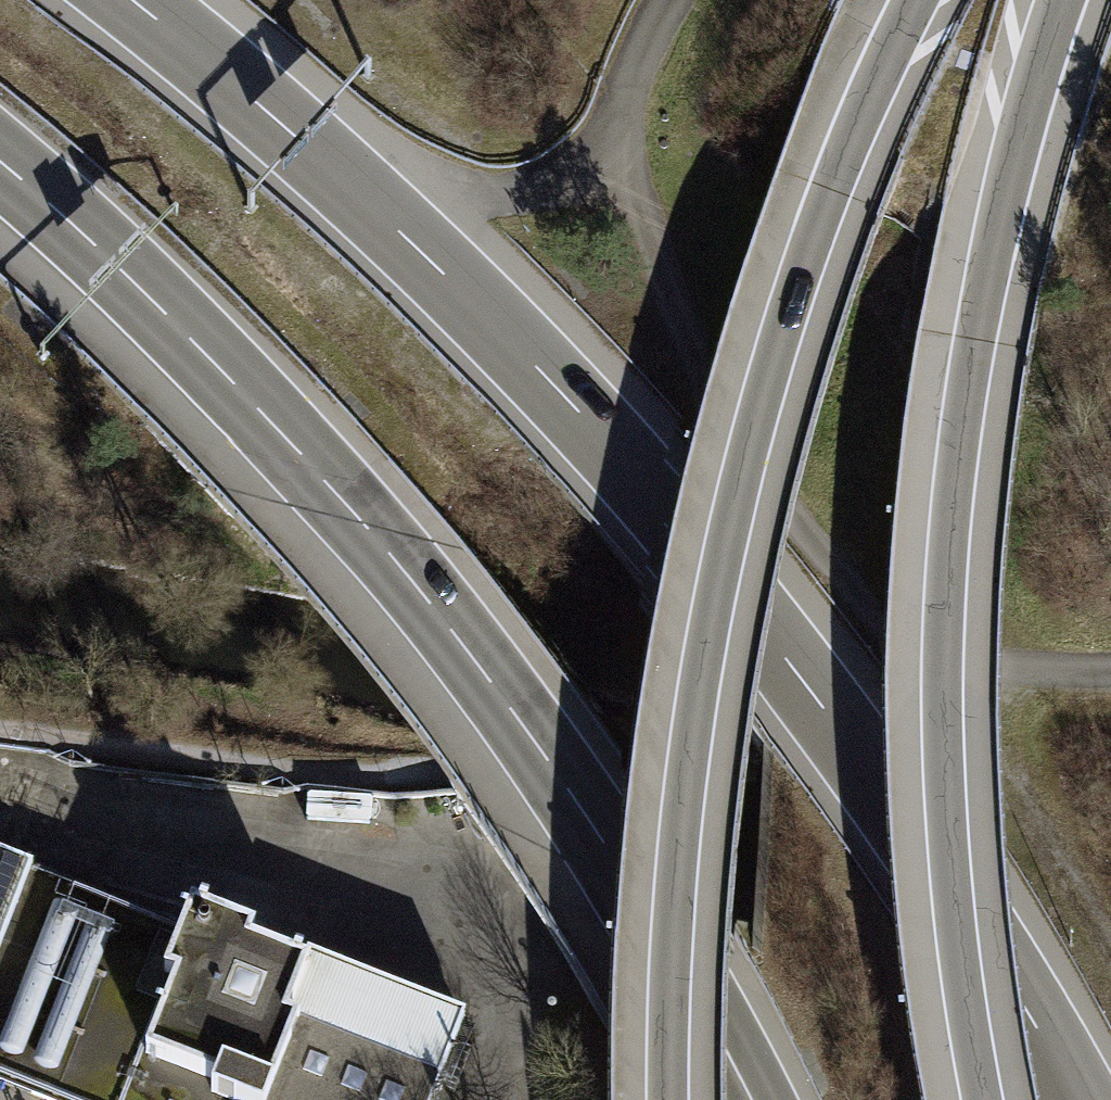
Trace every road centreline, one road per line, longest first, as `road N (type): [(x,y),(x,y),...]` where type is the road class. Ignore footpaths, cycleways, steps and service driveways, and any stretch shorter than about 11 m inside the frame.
road 1 (motorway): [(1068,1099),(870,785),(771,648),(562,393),(374,207),(134,0)]
road 2 (motorway): [(916,0),(808,248),(730,528),(679,832),(667,1099)]
road 3 (motorway): [(1062,0),(973,337),(947,550),(945,839),(978,1099)]
road 4 (track): [(0,734),(313,773),(412,774),(455,763),(759,924),(980,1099)]
road 5 (motorway): [(0,167),(176,328),(368,534),(571,798),(666,952)]
road 6 (motorway): [(666,952),(745,1099)]
road 7 (motorway): [(666,952),(732,1099)]
road 8 (track): [(0,440),(113,489)]

